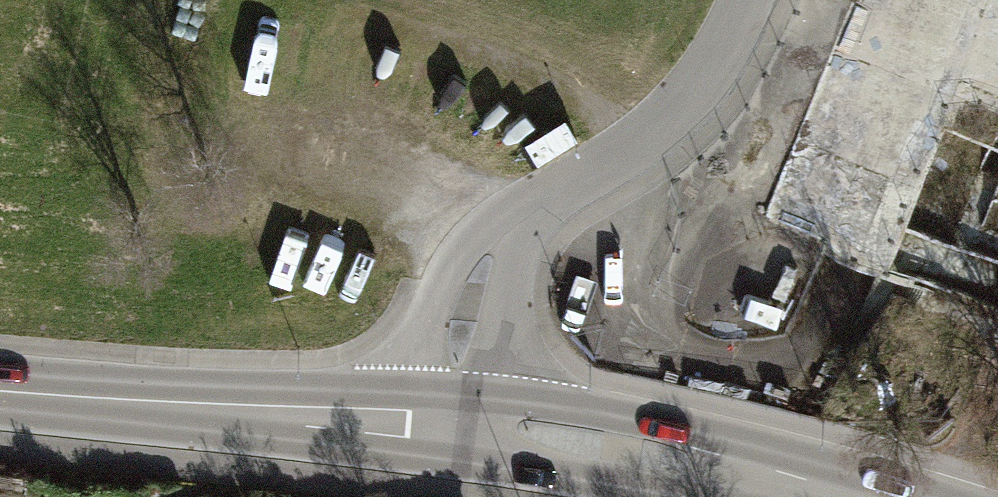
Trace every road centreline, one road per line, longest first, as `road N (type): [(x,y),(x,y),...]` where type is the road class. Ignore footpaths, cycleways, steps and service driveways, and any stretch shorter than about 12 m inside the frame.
road 1 (residential): [(452,426),(469,302),(495,250),(603,188),(730,39),(744,0)]
road 2 (primary): [(0,389),(452,426)]
road 3 (primary): [(452,426),(748,472),(845,496)]

